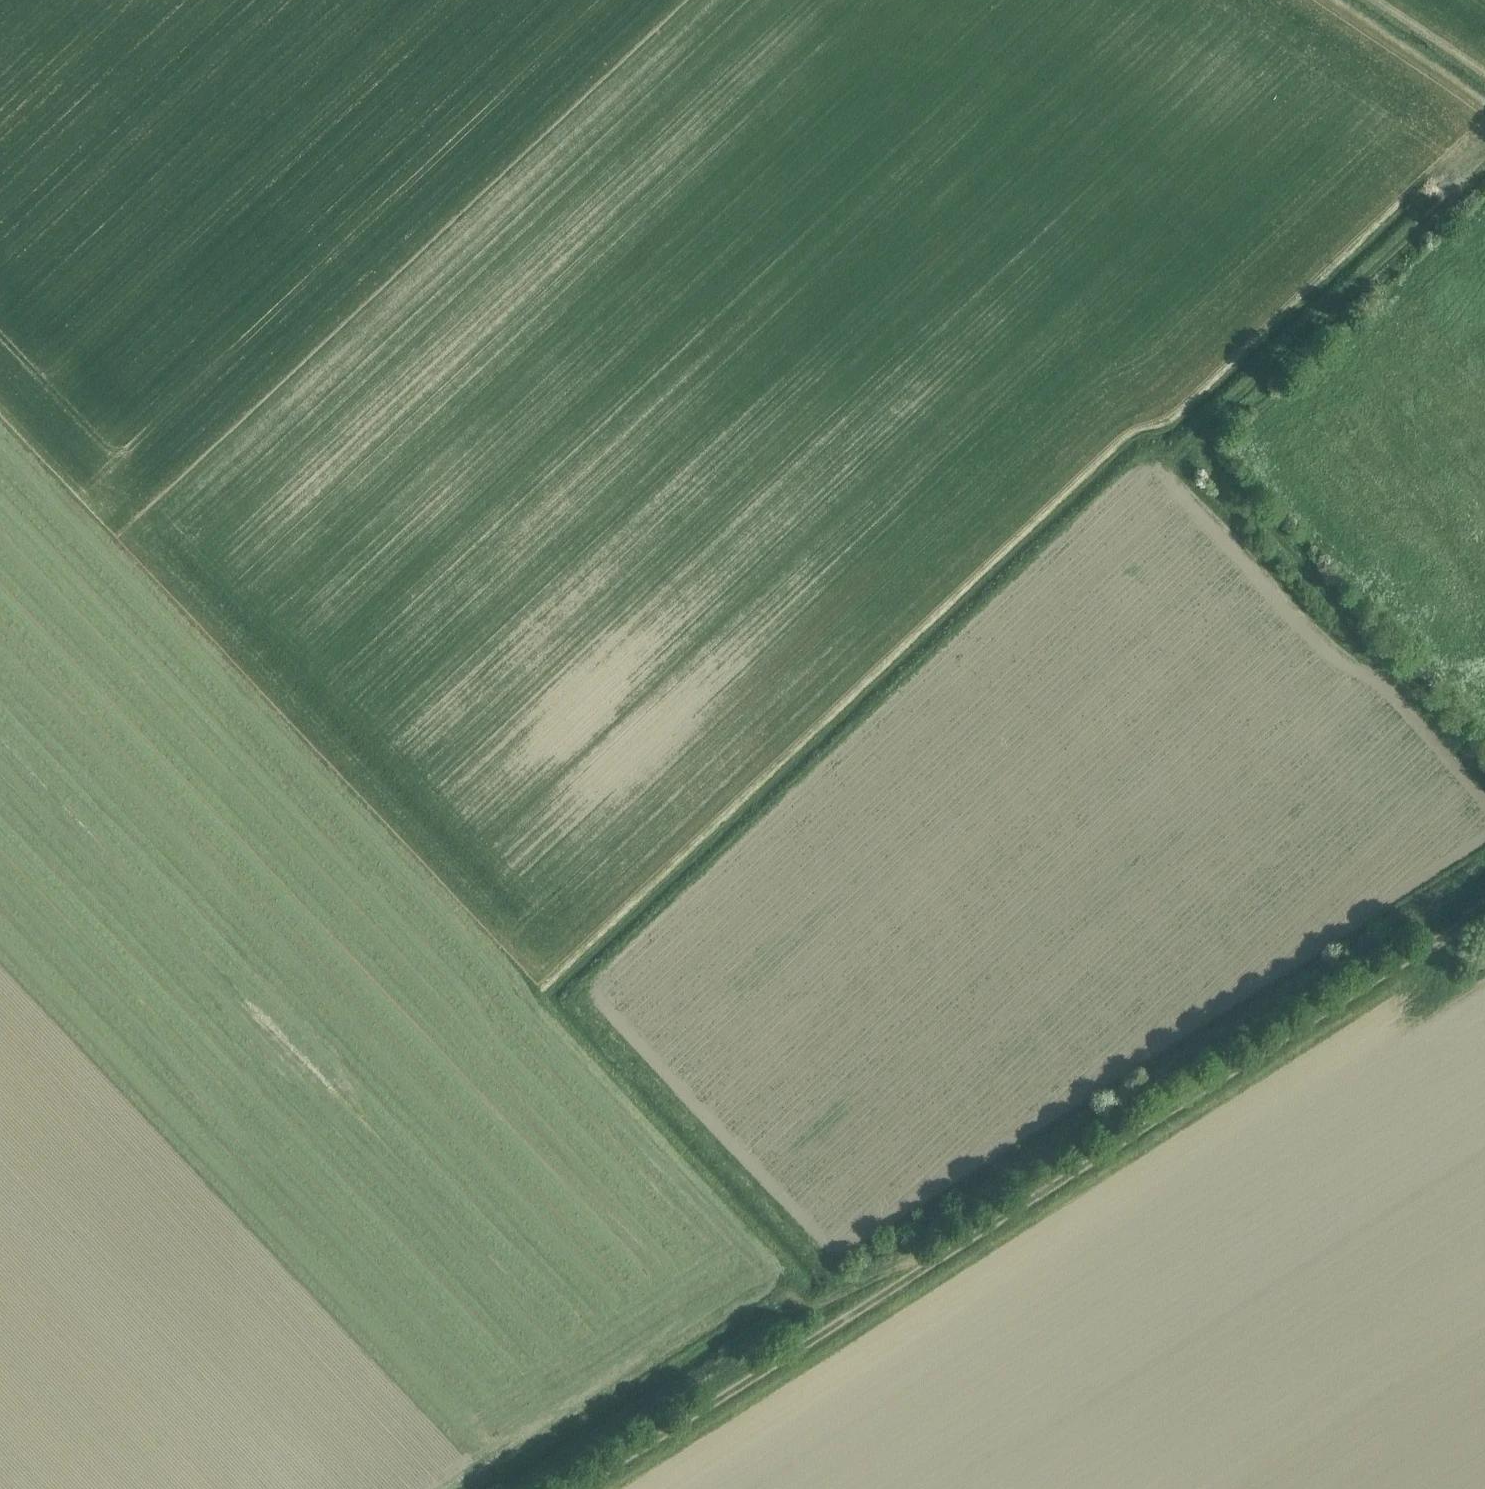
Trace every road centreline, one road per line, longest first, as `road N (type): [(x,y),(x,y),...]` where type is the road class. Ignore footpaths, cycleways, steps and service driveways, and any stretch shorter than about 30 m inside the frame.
road 1 (track): [(584,1488),(1442,942)]
road 2 (track): [(1484,768),(1206,445),(1214,427),(1484,161)]

